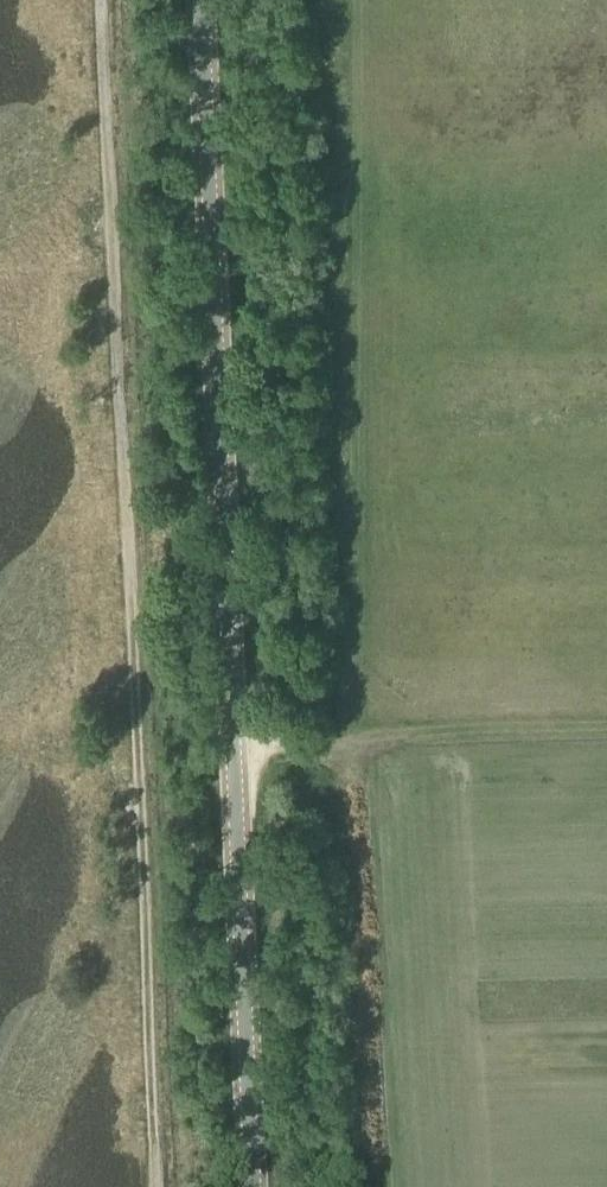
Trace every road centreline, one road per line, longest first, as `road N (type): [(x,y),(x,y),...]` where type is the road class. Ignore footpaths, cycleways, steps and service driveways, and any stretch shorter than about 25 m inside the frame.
road 1 (secondary): [(253,1186),(201,0)]
road 2 (track): [(115,0),(166,1186)]
road 3 (track): [(357,0),(353,647),(354,682),(381,731)]
road 4 (track): [(233,734),(606,726)]

